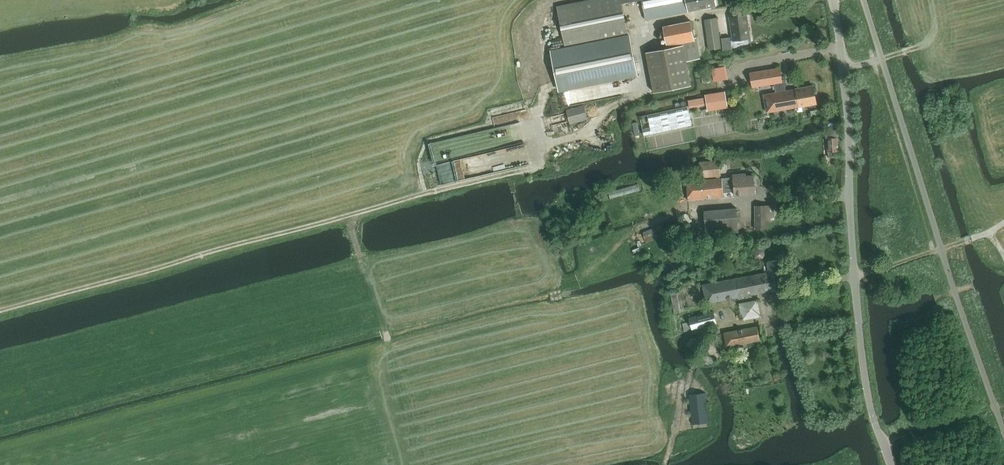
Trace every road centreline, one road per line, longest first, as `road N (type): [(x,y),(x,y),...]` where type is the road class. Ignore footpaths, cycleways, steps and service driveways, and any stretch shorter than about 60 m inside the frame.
road 1 (track): [(0,314),(533,166)]
road 2 (unclassified): [(893,464),(866,381),(834,0)]
road 3 (track): [(855,276),(1003,223)]
road 4 (track): [(843,68),(928,41),(936,26),(930,0)]

